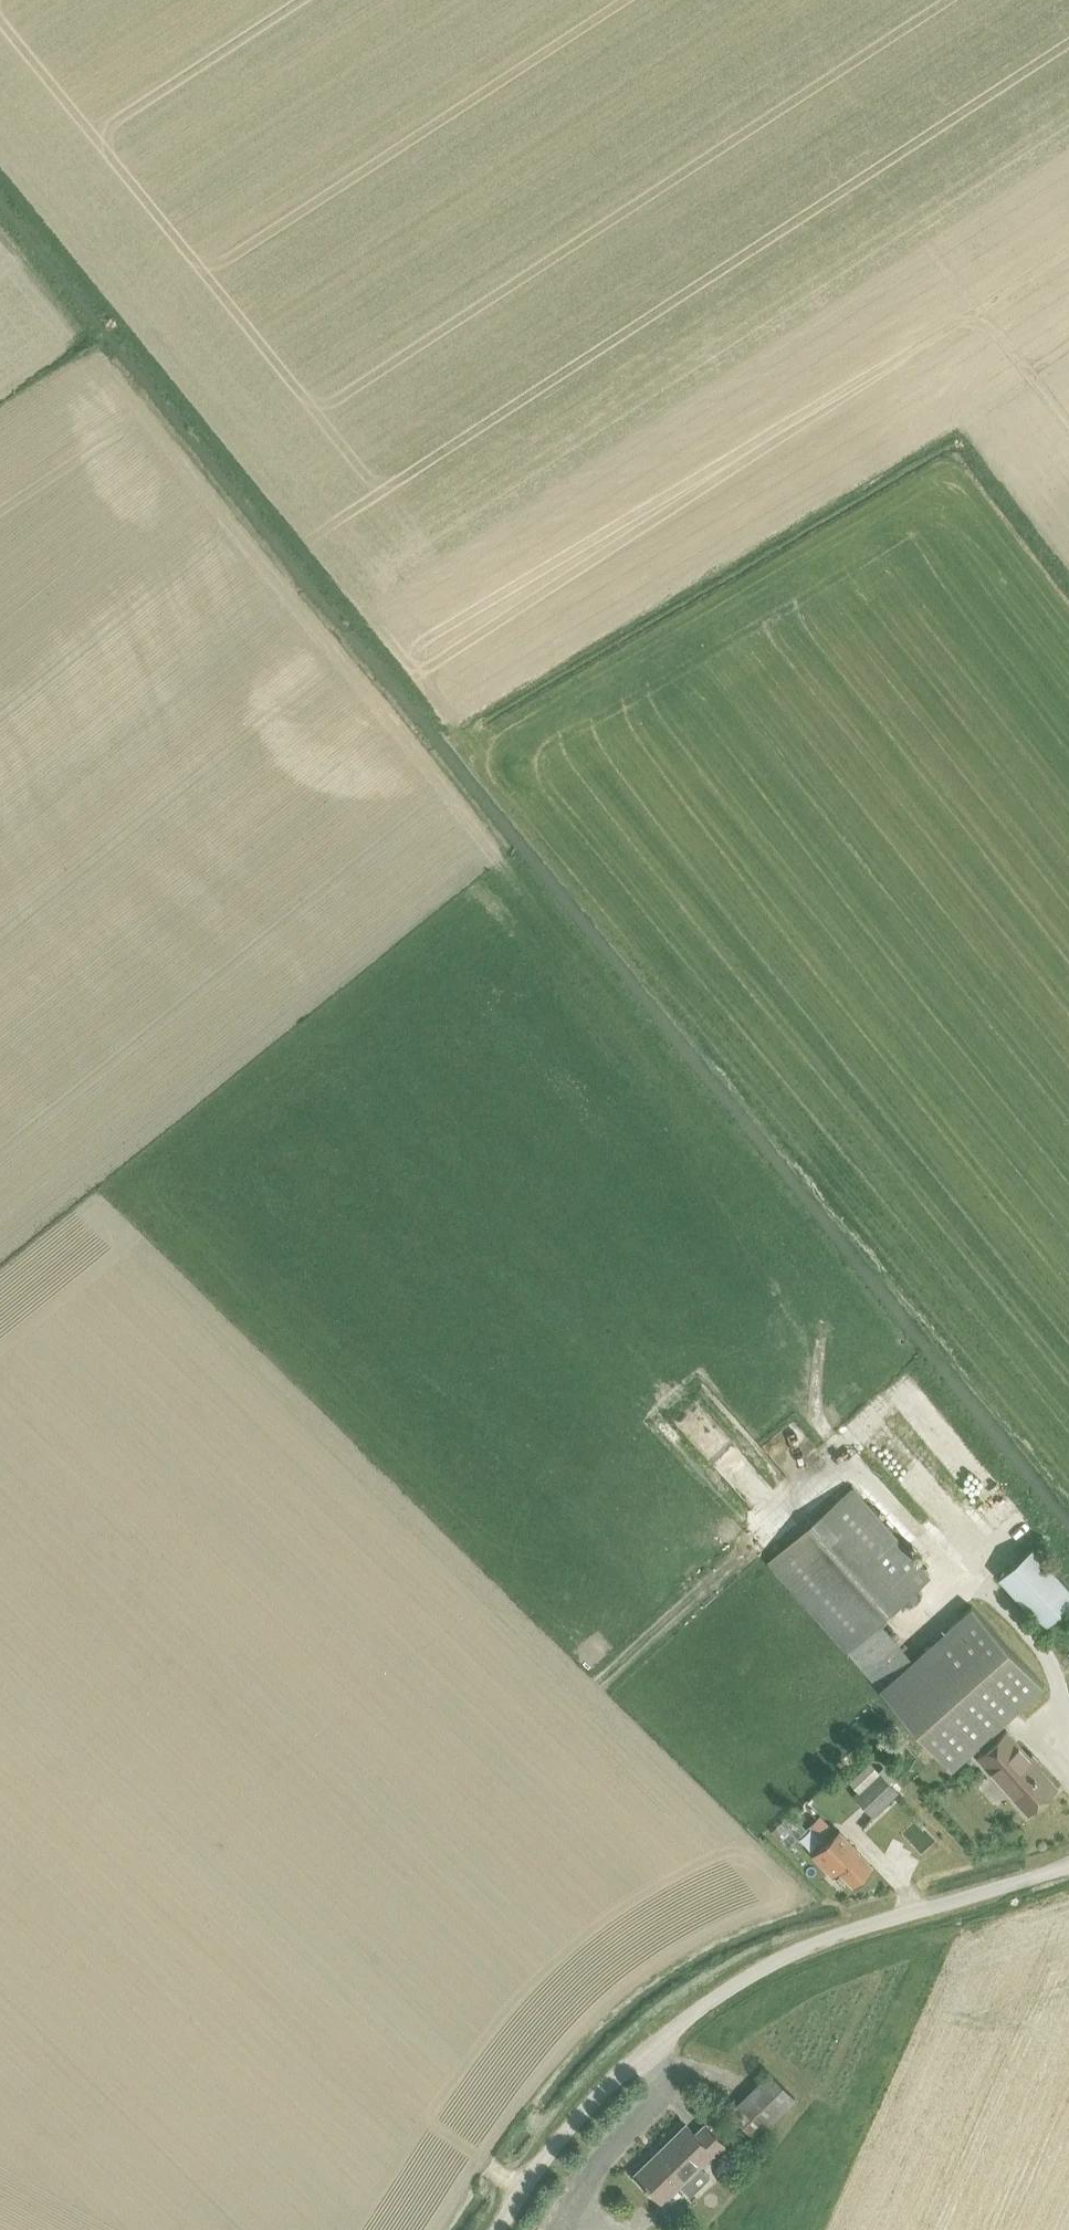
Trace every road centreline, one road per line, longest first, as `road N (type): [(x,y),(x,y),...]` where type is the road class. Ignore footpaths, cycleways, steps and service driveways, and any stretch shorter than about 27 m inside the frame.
road 1 (unclassified): [(497,2229),(551,2147),(637,2056),(733,1985),(840,1935),(1068,1864)]

